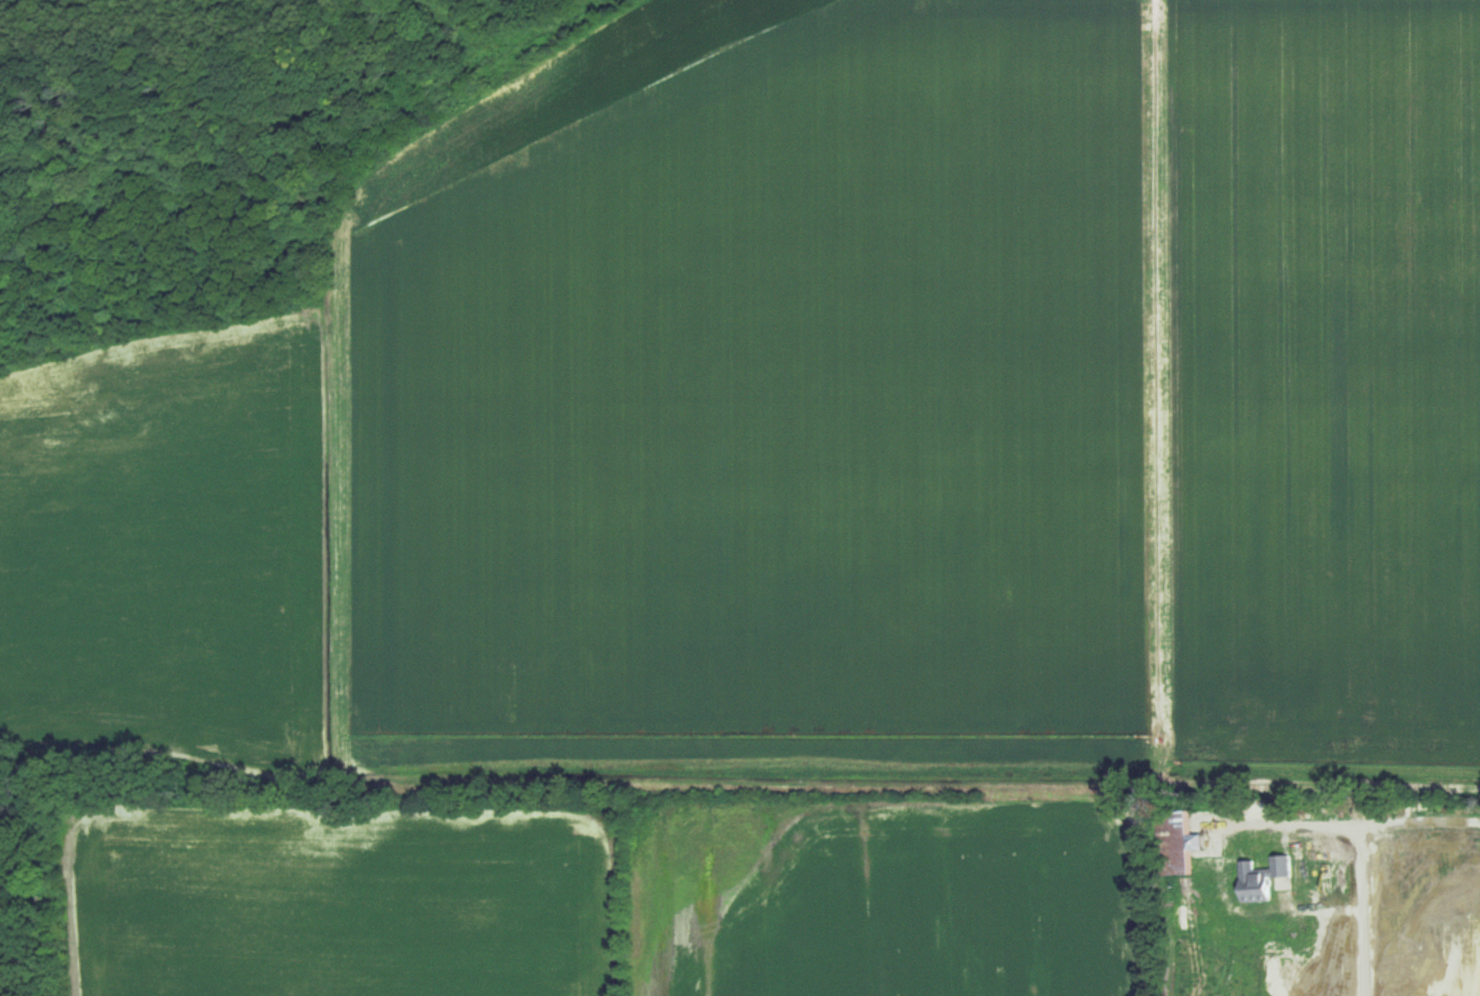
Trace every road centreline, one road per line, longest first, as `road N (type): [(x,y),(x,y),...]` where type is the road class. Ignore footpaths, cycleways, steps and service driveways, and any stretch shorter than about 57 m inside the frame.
road 1 (residential): [(1367,995),(1358,827)]

